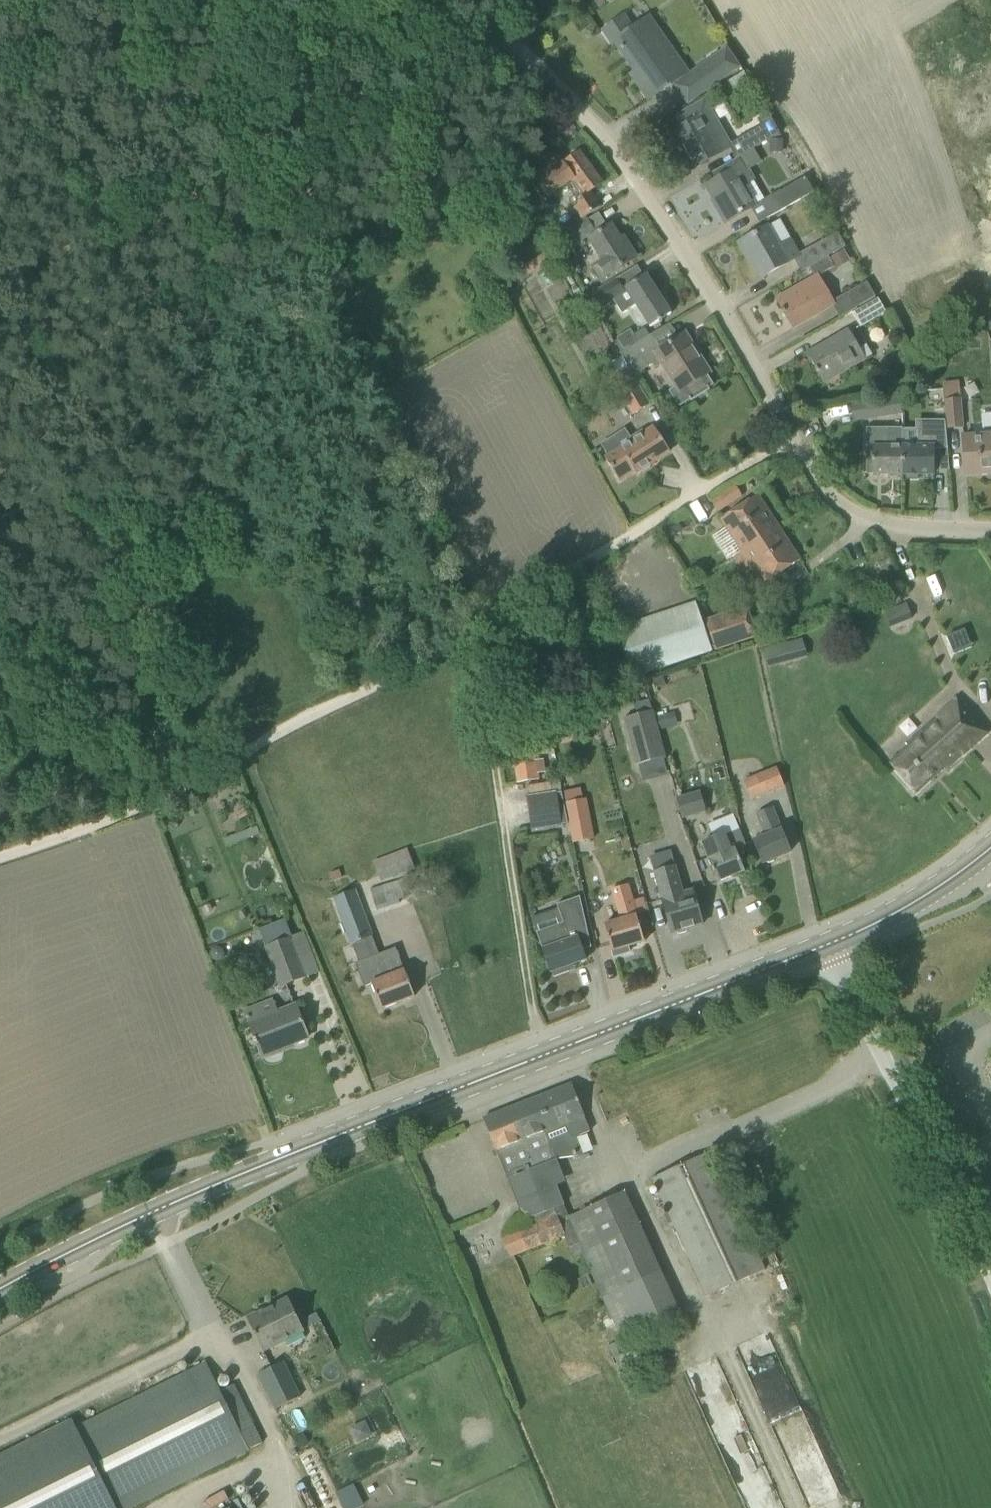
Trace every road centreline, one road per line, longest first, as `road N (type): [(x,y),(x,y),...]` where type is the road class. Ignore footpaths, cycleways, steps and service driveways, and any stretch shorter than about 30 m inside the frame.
road 1 (tertiary): [(0,1288),(113,1230),(829,945)]
road 2 (unclassified): [(990,529),(896,526),(826,497),(610,139),(507,37)]
road 3 (track): [(0,850),(88,827),(196,780),(474,633)]
road 4 (track): [(474,633),(543,1059)]
road 5 (track): [(474,633),(790,438)]
road 6 (unclassified): [(990,1274),(829,945)]
road 7 (track): [(260,0),(261,198),(296,274)]
road 8 (track): [(0,242),(131,468)]
road 9 (tertiary): [(829,945),(940,893),(990,850)]

